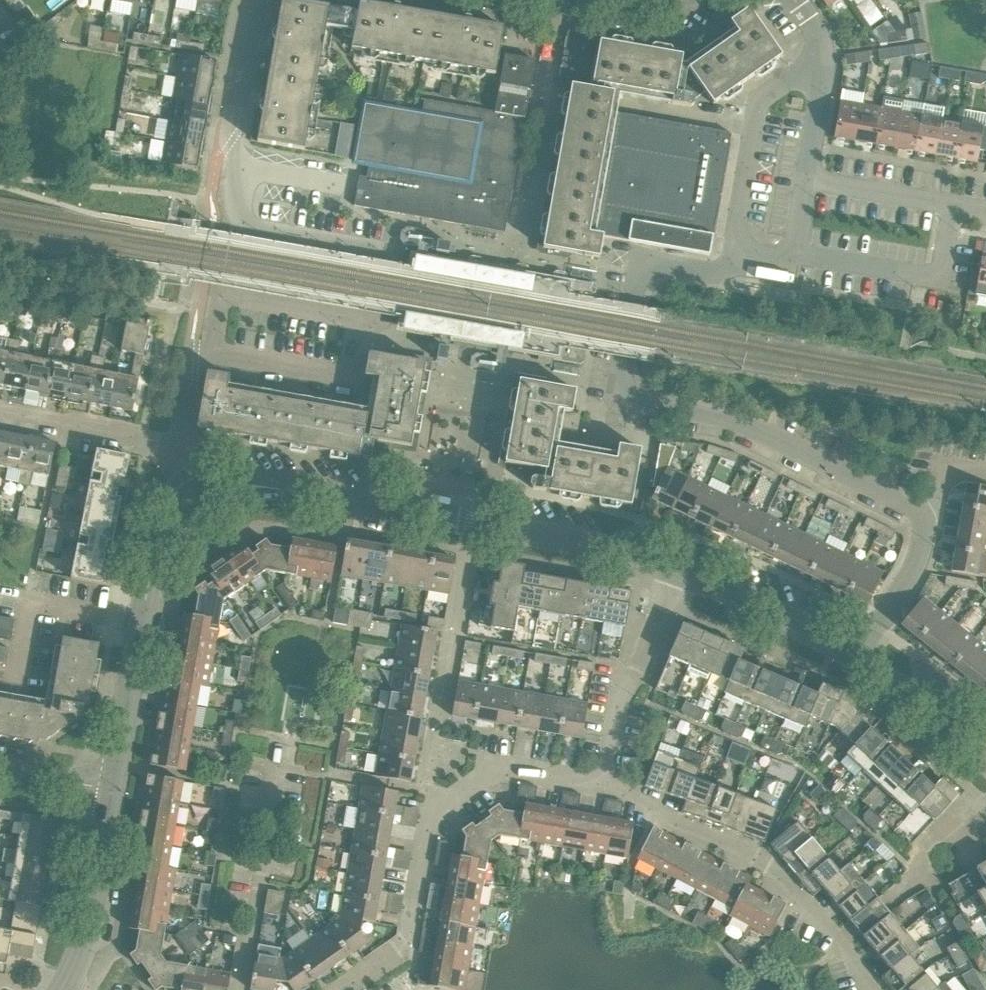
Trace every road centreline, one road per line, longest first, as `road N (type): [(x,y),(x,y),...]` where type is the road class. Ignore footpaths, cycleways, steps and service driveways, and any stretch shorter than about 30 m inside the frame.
road 1 (residential): [(926,510),(747,425),(616,400),(608,387),(628,270),(636,262),(709,272),(738,256),(775,263),(792,253),(805,180)]
road 2 (tertiary): [(678,569),(474,523),(267,488),(229,487),(200,498)]
road 3 (residential): [(344,989),(405,942),(428,821),(513,764),(604,782)]
road 4 (residential): [(604,782),(757,861),(844,942),(875,989)]
road 5 (tertiary): [(108,796),(150,565),(170,524),(200,498)]
road 6 (residential): [(245,989),(288,740)]
road 7 (residential): [(200,498),(173,448),(0,413)]
road 8 (tertiary): [(863,656),(678,569)]
road 9 (tertiary): [(63,989),(90,917),(108,796)]
road 10 (residential): [(805,180),(820,56),(797,0)]
road 11 (residential): [(985,213),(805,180)]
road 12 (residential): [(245,164),(230,143),(255,0)]
road 13 (residential): [(863,656),(916,569),(929,531),(926,510)]
road 14 (tertiary): [(985,758),(863,656)]
road 15 (residential): [(604,782),(643,659)]

